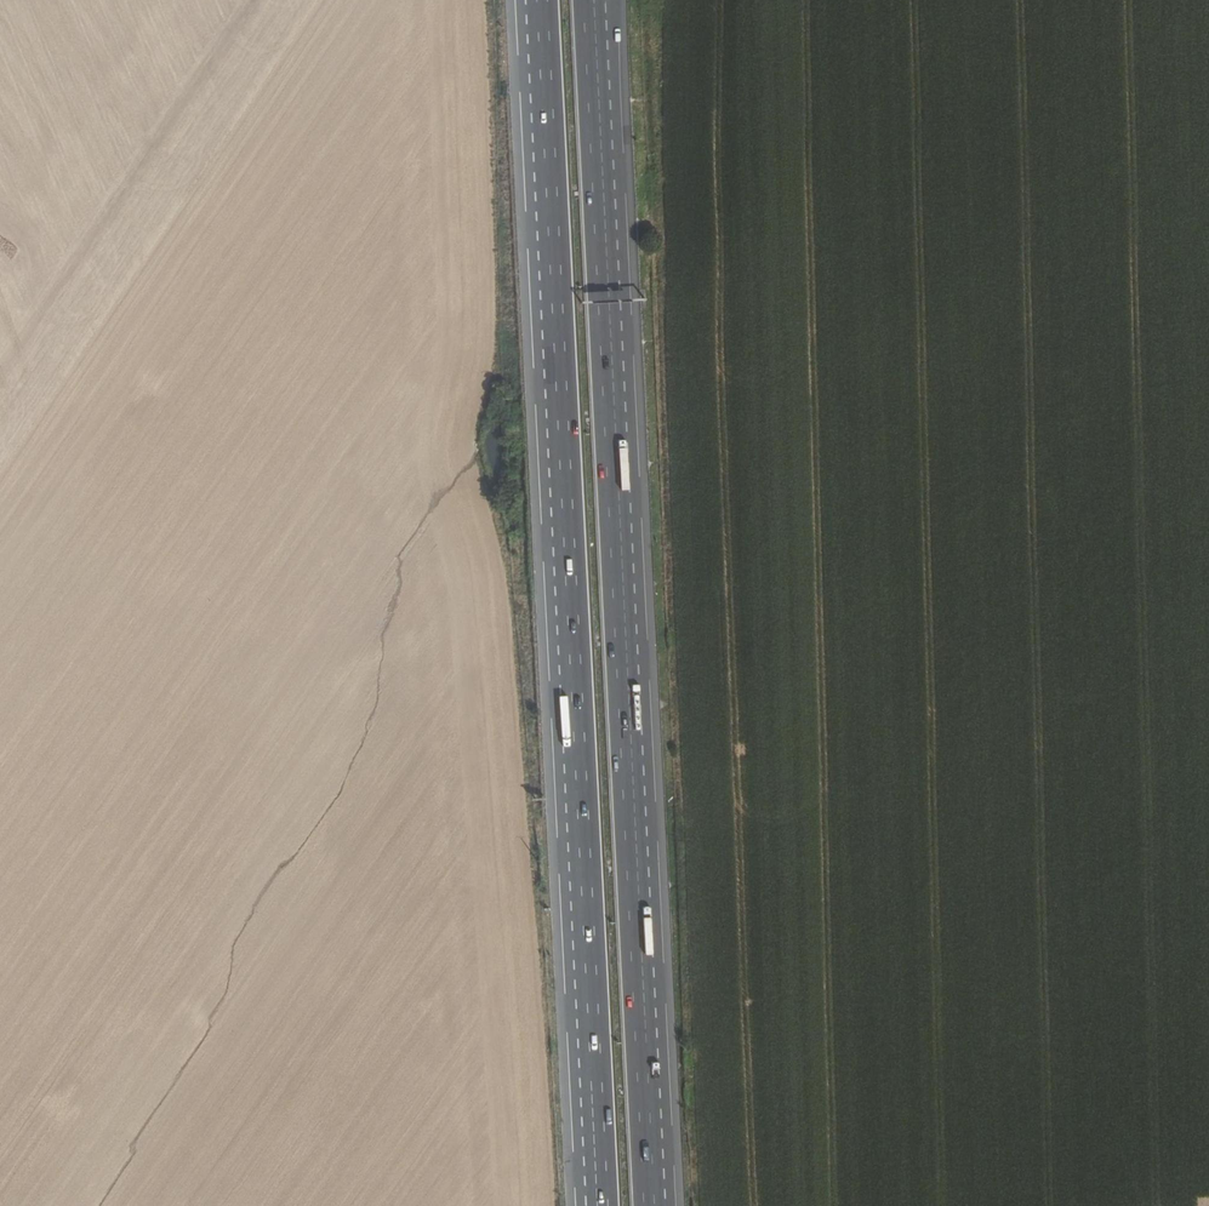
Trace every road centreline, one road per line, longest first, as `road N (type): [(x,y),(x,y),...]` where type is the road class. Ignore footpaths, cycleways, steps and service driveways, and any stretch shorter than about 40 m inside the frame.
road 1 (motorway): [(537,0),(600,1205)]
road 2 (motorway): [(654,1205),(593,4)]

